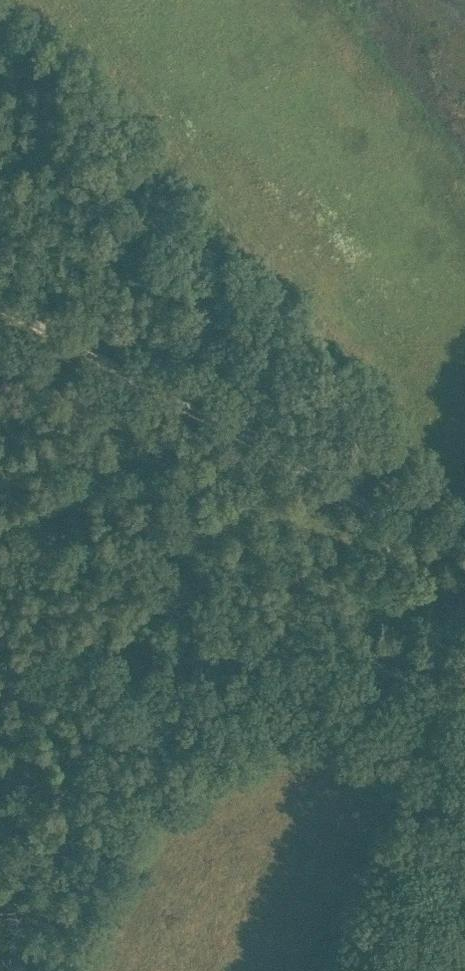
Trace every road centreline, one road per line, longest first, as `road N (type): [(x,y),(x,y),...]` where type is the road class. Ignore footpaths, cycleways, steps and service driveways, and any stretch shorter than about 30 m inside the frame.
road 1 (track): [(464,558),(0,305)]

